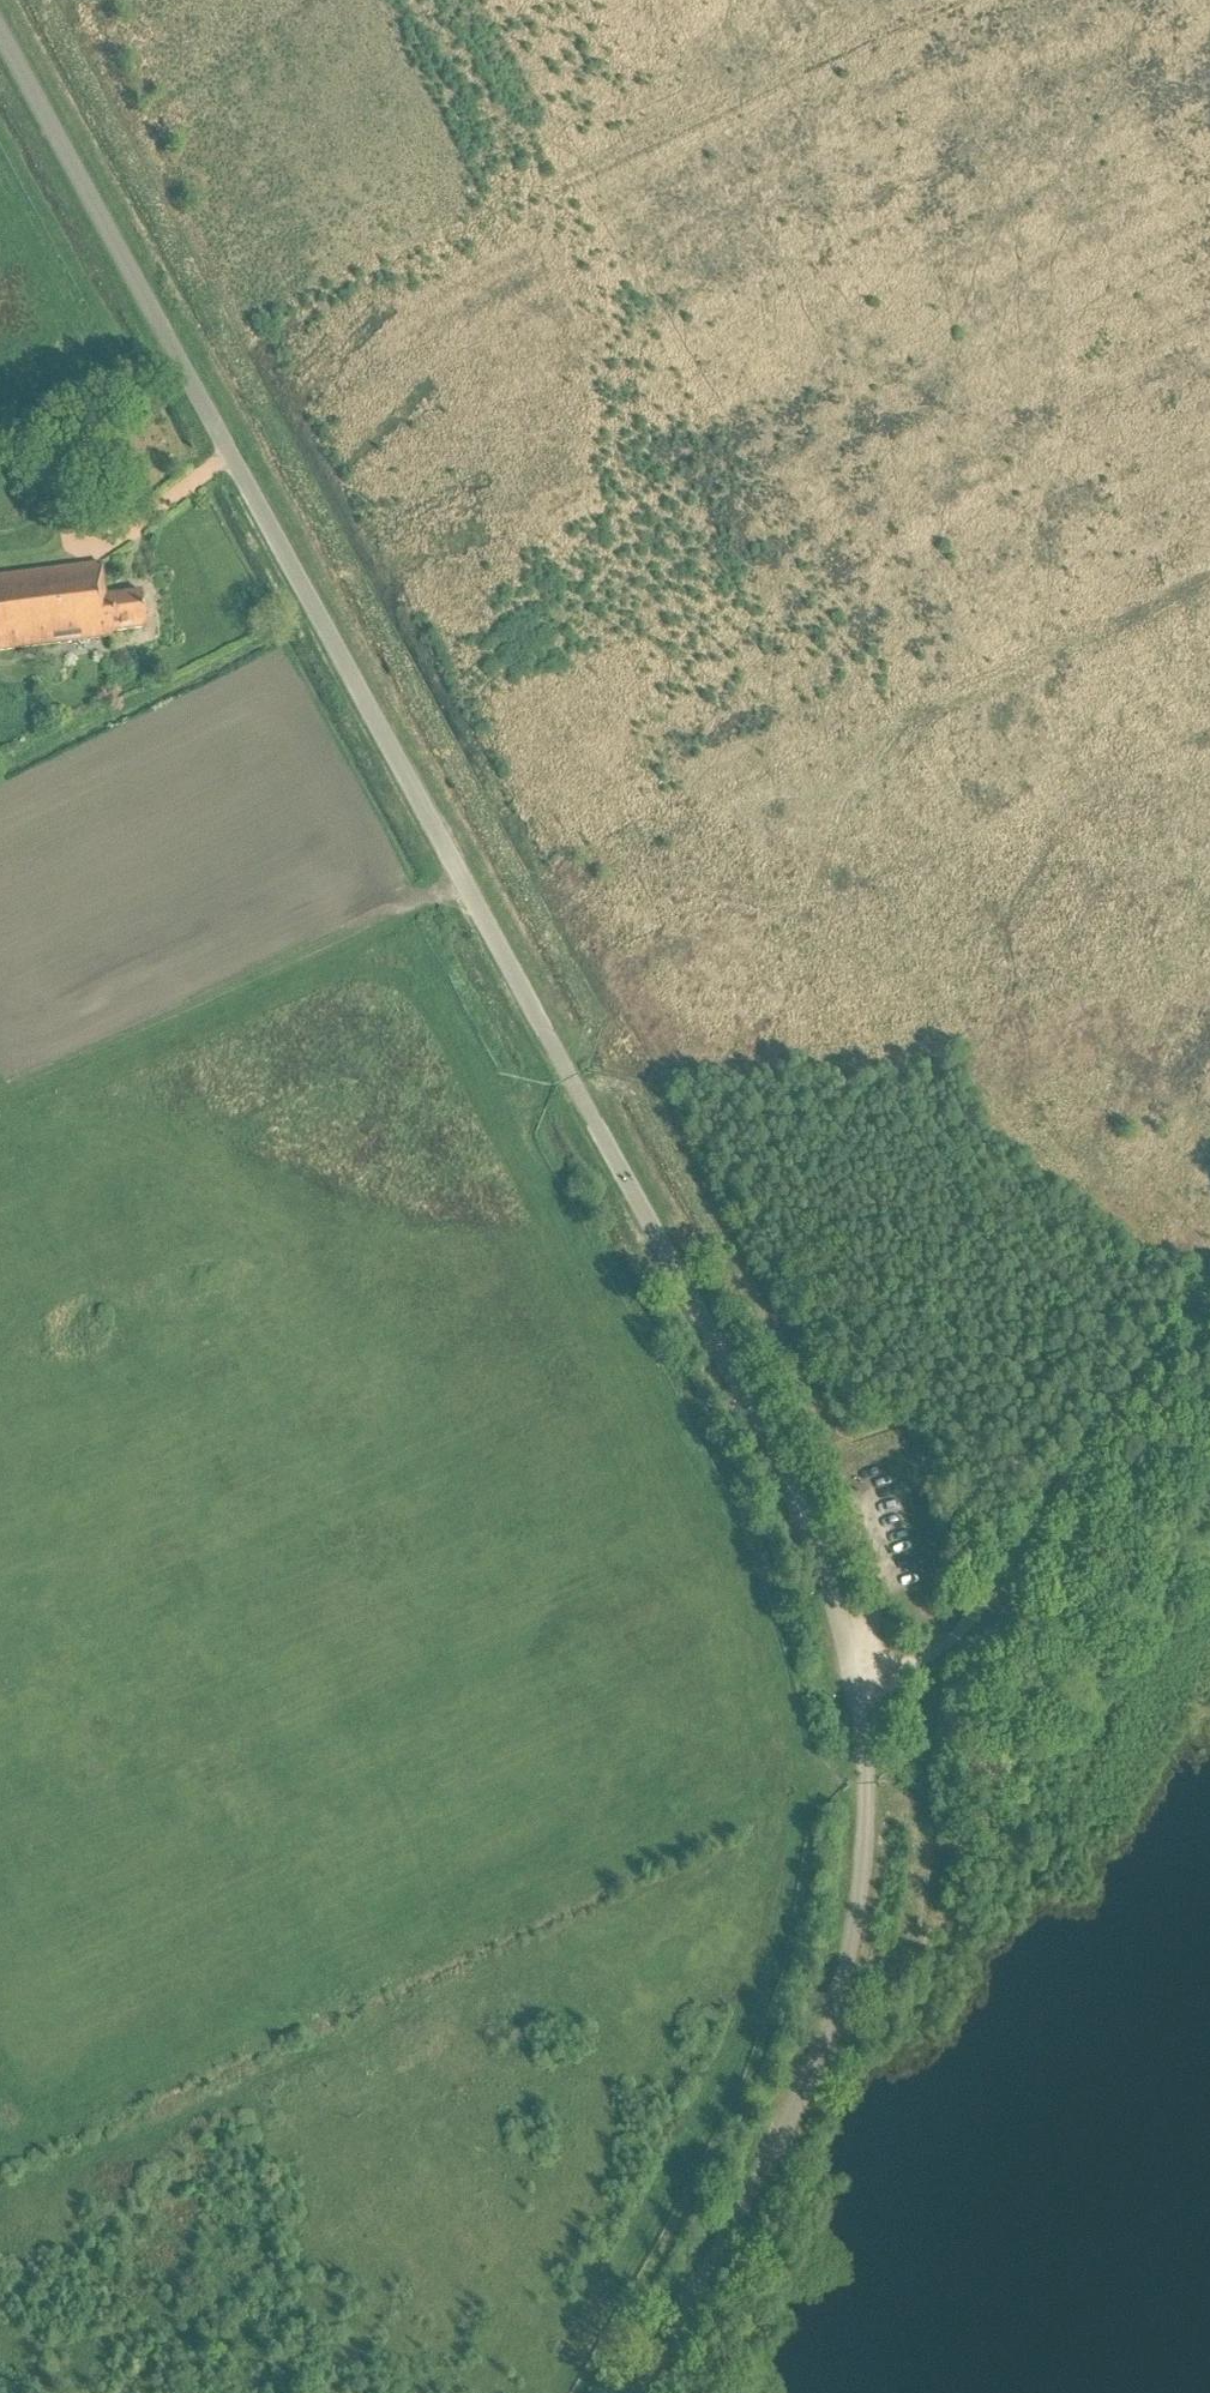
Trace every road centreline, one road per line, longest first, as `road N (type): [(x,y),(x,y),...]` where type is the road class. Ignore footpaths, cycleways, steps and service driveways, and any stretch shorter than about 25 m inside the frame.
road 1 (tertiary): [(634,2392),(762,2170),(814,2062),(847,1962),(866,1817),(862,1724),(846,1647),(770,1445),(0,32)]

